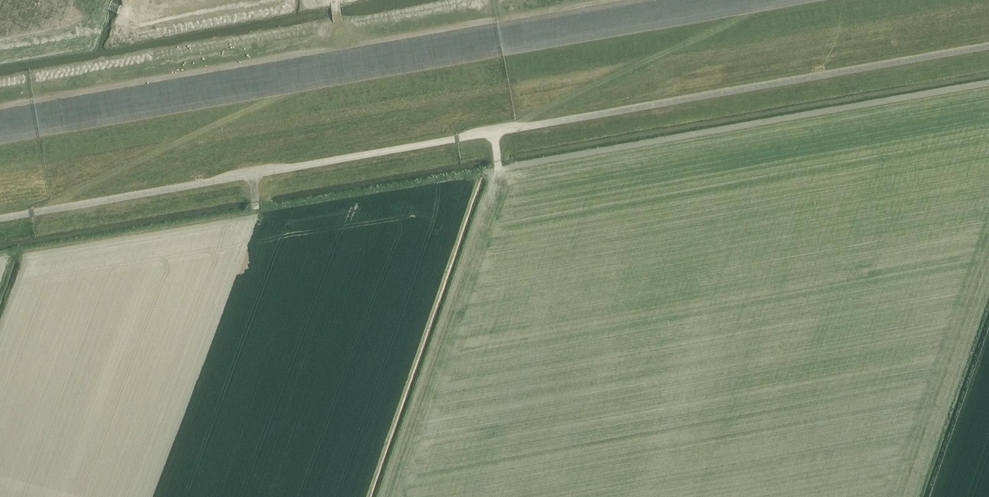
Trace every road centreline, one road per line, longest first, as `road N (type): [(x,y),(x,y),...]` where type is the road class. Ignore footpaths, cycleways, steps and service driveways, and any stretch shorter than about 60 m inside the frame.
road 1 (track): [(0,139),(796,0)]
road 2 (track): [(500,131),(751,8)]
road 3 (track): [(45,210),(292,88)]

